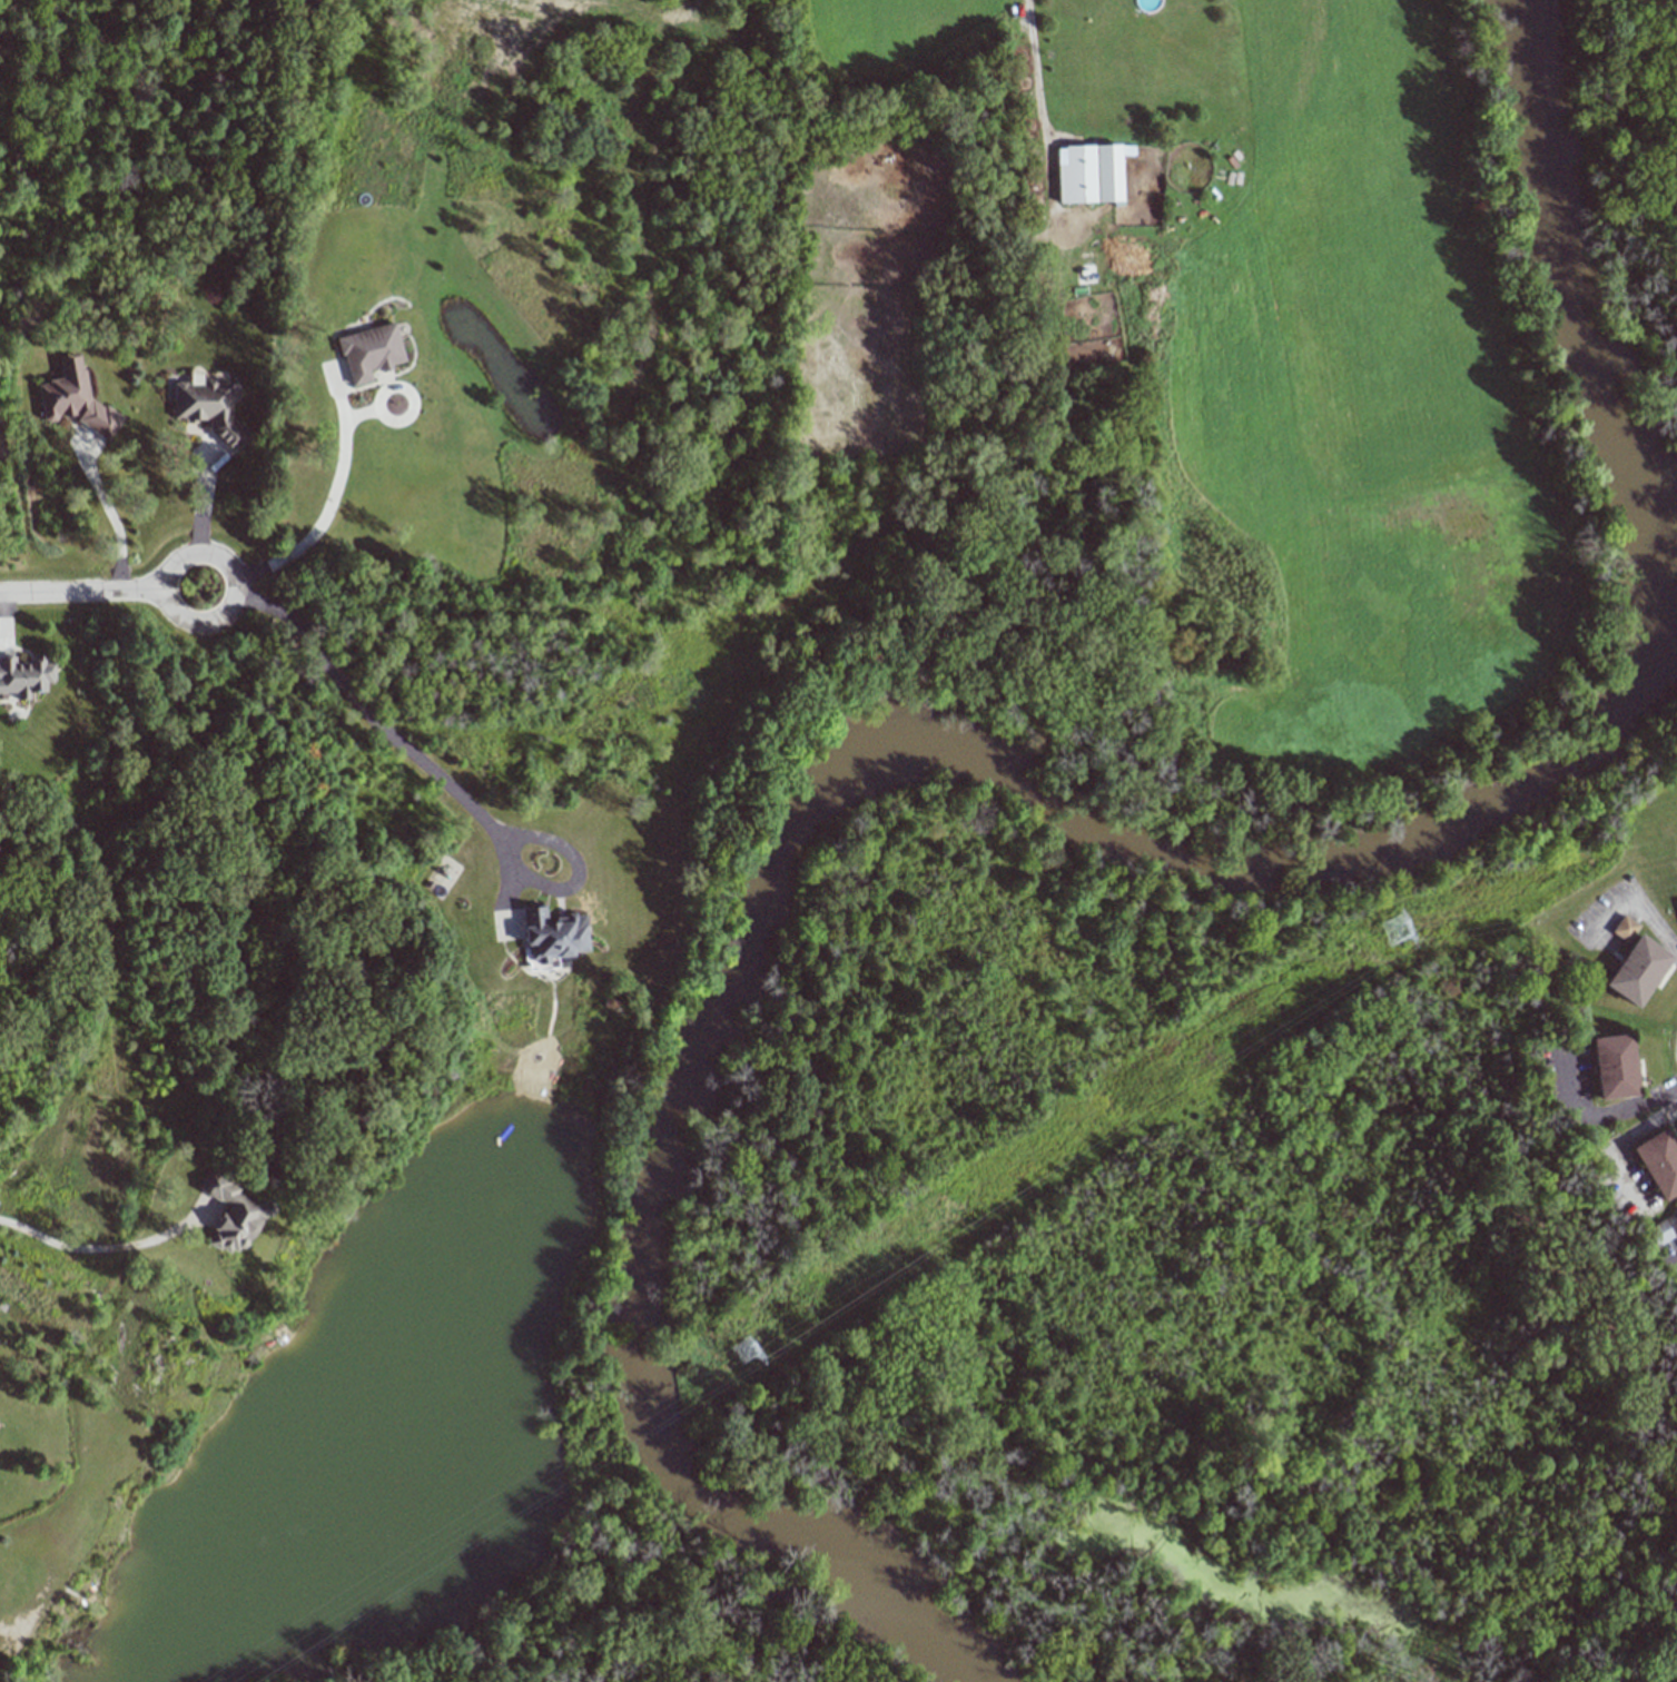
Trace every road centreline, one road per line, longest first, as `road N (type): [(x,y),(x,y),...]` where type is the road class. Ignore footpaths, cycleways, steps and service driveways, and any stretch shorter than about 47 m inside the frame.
road 1 (residential): [(205,555),(172,563),(160,582),(162,605),(179,623),(215,621),(230,602),(229,577),(205,555)]
road 2 (residential): [(0,597),(160,593)]

